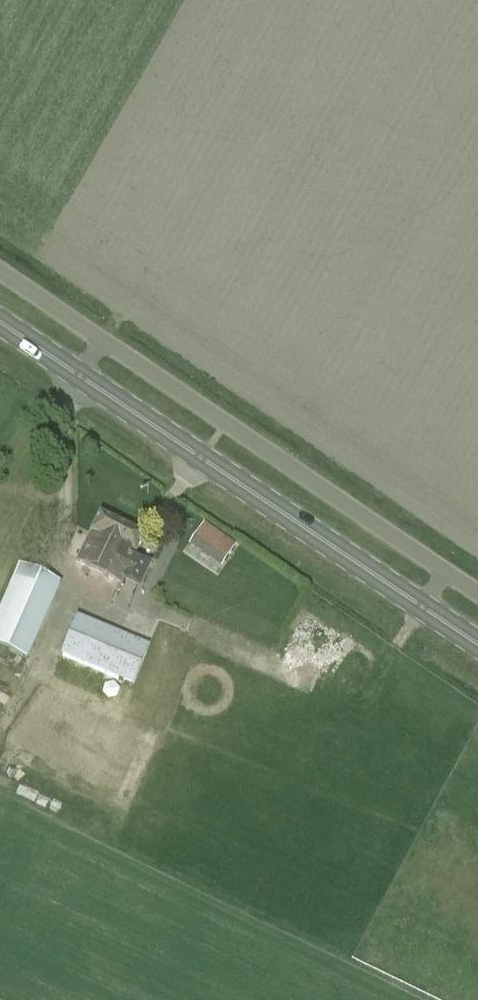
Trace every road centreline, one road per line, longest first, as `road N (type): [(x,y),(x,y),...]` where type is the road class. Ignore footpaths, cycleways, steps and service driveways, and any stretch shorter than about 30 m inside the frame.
road 1 (unclassified): [(477,592),(0,271)]
road 2 (primary): [(477,645),(0,324)]

